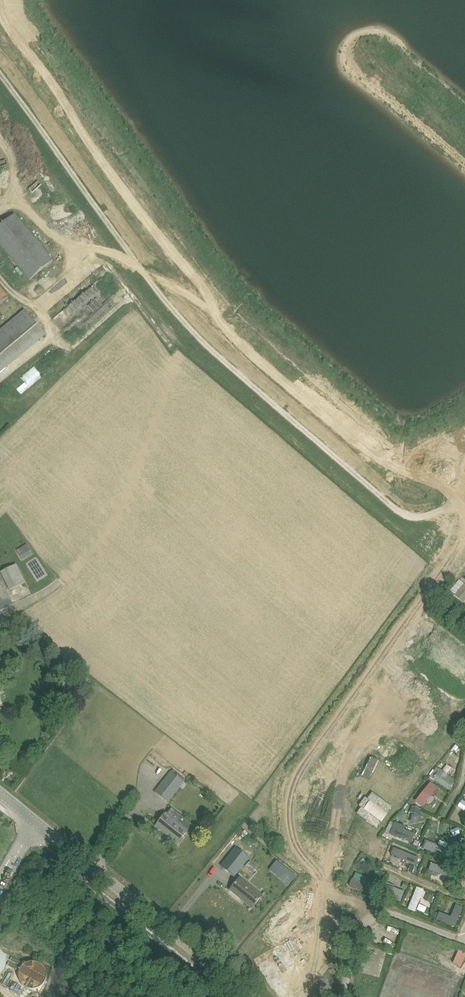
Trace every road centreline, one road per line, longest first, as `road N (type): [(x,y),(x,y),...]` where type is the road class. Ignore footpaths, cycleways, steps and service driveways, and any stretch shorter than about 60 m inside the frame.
road 1 (track): [(376,912),(311,868),(289,829),(289,791),(464,536)]
road 2 (tertiary): [(250,996),(0,795)]

